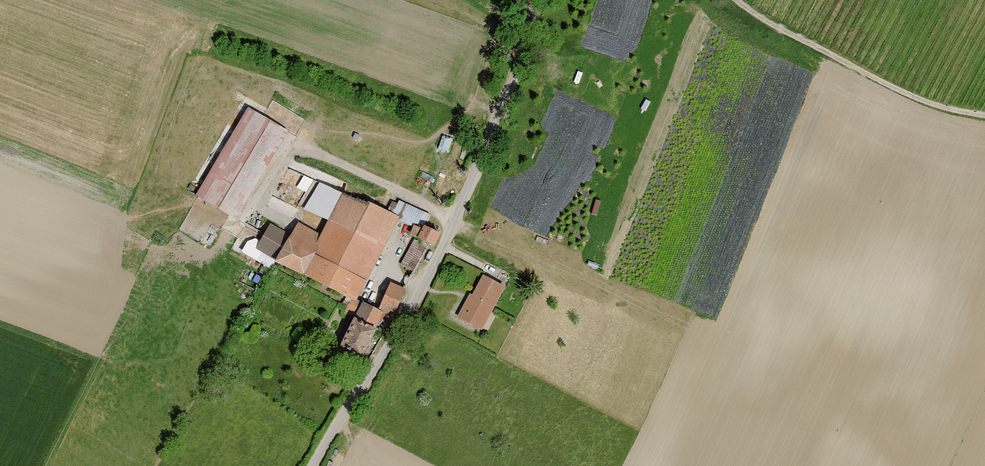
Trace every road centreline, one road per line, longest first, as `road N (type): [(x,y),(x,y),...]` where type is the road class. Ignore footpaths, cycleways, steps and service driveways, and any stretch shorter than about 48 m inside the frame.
road 1 (unclassified): [(313,465),(455,221),(516,72),(537,0)]
road 2 (track): [(984,116),(893,88),(739,0)]

